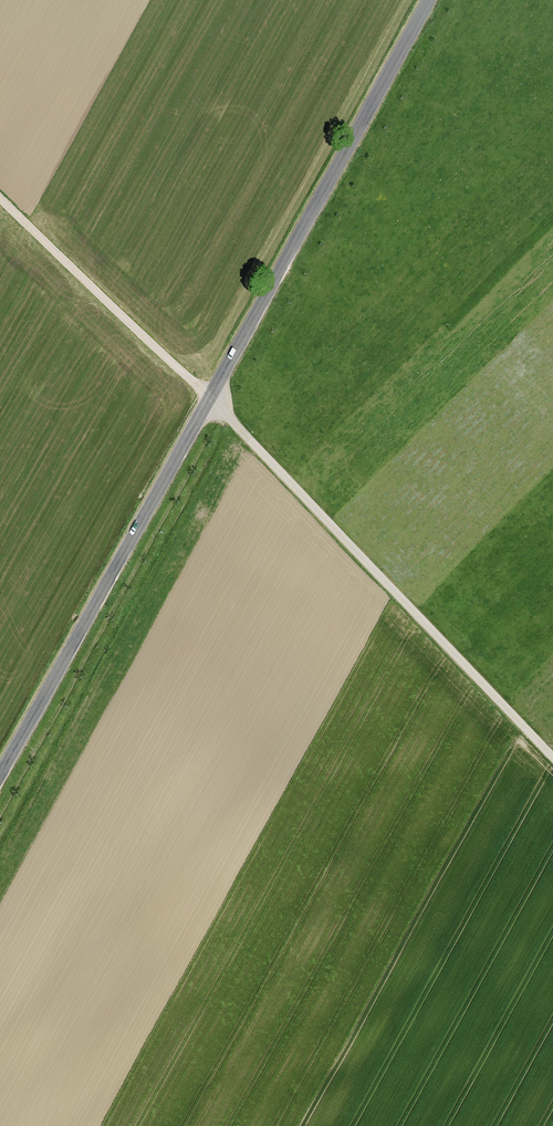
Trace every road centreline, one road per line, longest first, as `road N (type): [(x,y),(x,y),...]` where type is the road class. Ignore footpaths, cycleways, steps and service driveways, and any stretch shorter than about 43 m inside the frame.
road 1 (tertiary): [(430,0),(0,778)]
road 2 (track): [(552,757),(211,398)]
road 3 (track): [(0,198),(211,398)]

